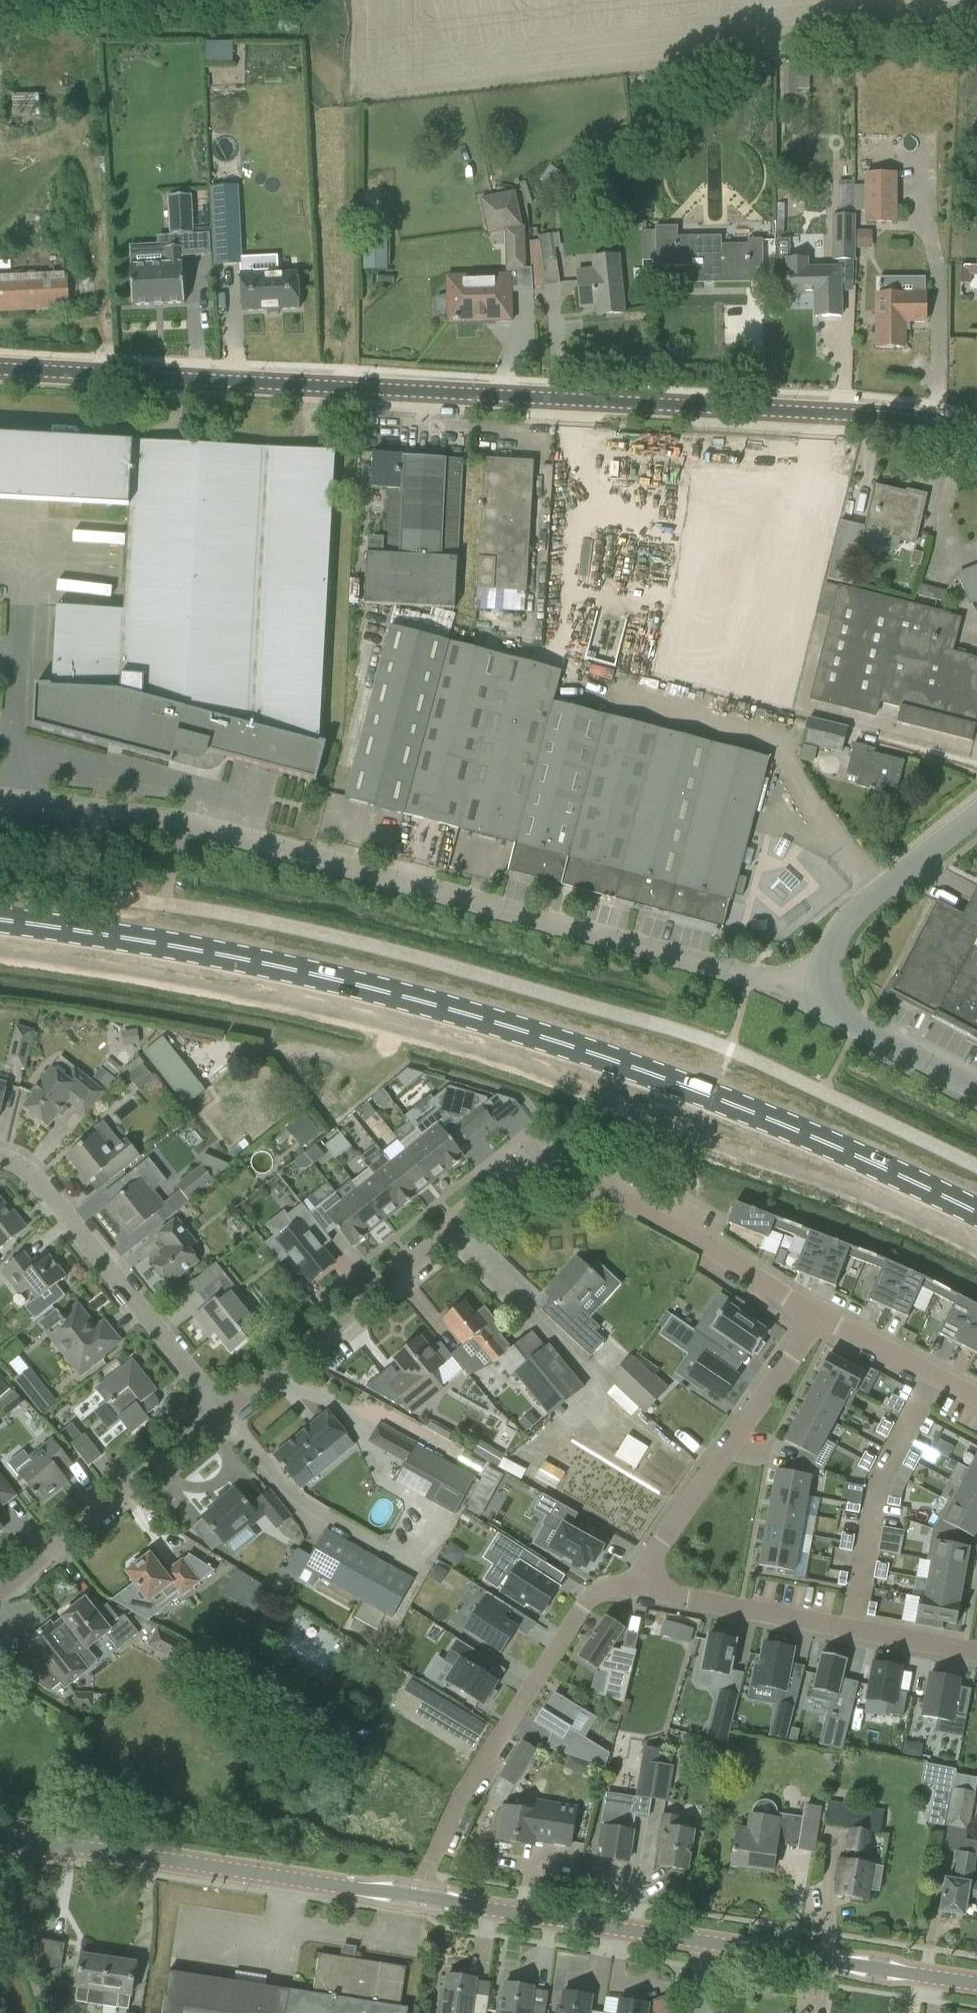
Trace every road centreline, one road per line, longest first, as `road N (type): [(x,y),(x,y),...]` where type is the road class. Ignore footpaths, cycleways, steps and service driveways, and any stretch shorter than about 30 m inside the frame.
road 1 (primary): [(976,1215),(712,1095),(481,1017),(234,957),(0,921)]
road 2 (tertiary): [(976,441),(923,419),(0,370)]
road 3 (unclassified): [(822,988),(589,936),(152,813),(0,798)]
road 4 (tertiary): [(710,1942),(0,1841)]
road 5 (residential): [(227,1415),(510,1187),(540,1173),(577,1177),(818,1316)]
road 6 (residential): [(645,1586),(608,1588),(586,1603),(475,1766),(432,1860)]
road 7 (residential): [(0,1159),(42,1185),(227,1415)]
road 8 (residential): [(645,1586),(976,1653)]
road 9 (residential): [(818,1316),(659,1544),(645,1586)]
road 10 (residential): [(0,1594),(227,1415)]
road 11 (tertiary): [(976,1983),(710,1942)]
road 12 (tertiary): [(822,988),(843,929),(862,908),(976,818)]
road 13 (tertiary): [(976,1089),(843,1019),(822,988)]
road 14 (residential): [(818,1316),(976,1399)]

